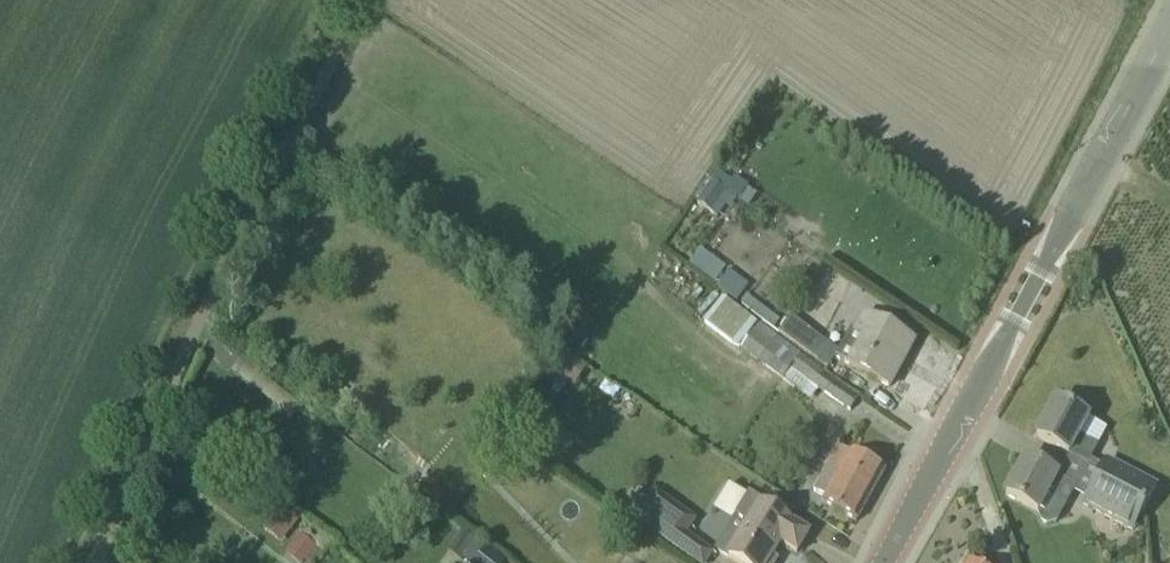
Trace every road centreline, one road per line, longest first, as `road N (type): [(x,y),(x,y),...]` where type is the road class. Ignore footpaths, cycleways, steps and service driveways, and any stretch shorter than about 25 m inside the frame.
road 1 (unclassified): [(90,562),(232,247),(363,0)]
road 2 (tertiary): [(882,562),(1050,248)]
road 3 (tertiary): [(1169,27),(1050,248)]

